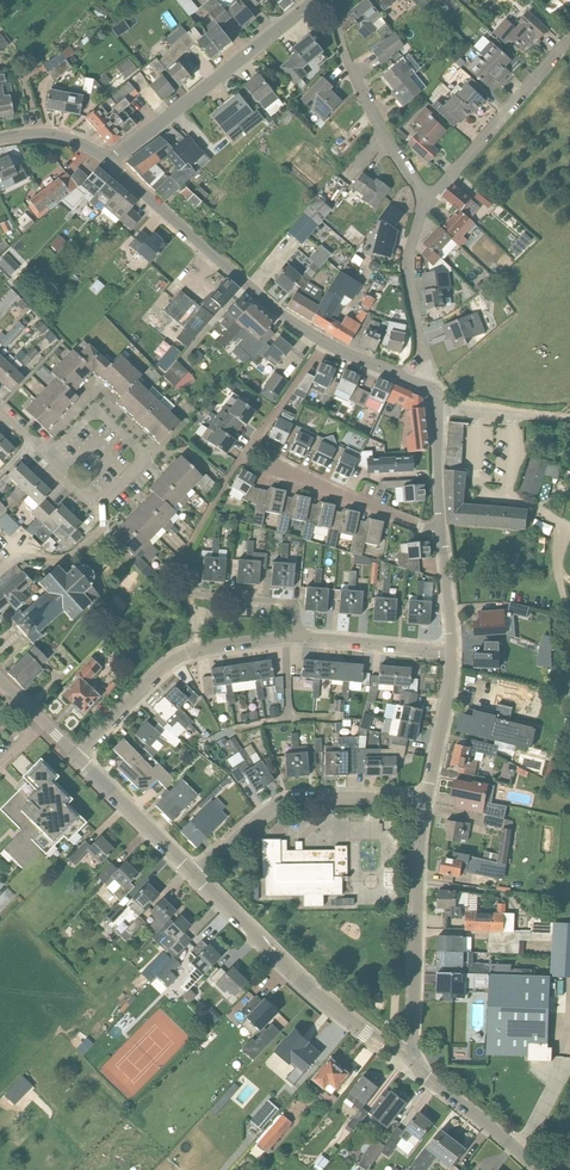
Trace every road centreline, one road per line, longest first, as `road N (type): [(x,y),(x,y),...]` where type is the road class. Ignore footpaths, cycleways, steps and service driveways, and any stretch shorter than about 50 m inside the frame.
road 1 (residential): [(78,758),(150,682),(193,651),(297,637),(449,651)]
road 2 (residential): [(433,390),(322,342),(264,301),(110,162)]
road 3 (tertiary): [(404,1054),(315,993),(194,876)]
road 4 (unclassified): [(110,162),(314,0)]
road 5 (residential): [(194,876),(287,800),(425,799)]
road 6 (residential): [(404,1054),(413,1027),(425,799)]
road 7 (residential): [(429,202),(346,58),(335,0)]
road 8 (residential): [(429,202),(569,38)]
road 9 (residential): [(441,529),(246,451)]
road 10 (residential): [(433,390),(409,281),(429,202)]
road 11 (tertiary): [(539,1169),(404,1054)]
road 12 (tertiary): [(194,876),(78,758)]
road 13 (residential): [(425,799),(449,651)]
road 14 (residential): [(146,459),(95,408),(50,455)]
road 15 (residential): [(146,459),(105,504),(94,503),(50,455)]
road 16 (unclassified): [(434,410),(569,417)]
road 17 (residential): [(449,651),(441,529)]

